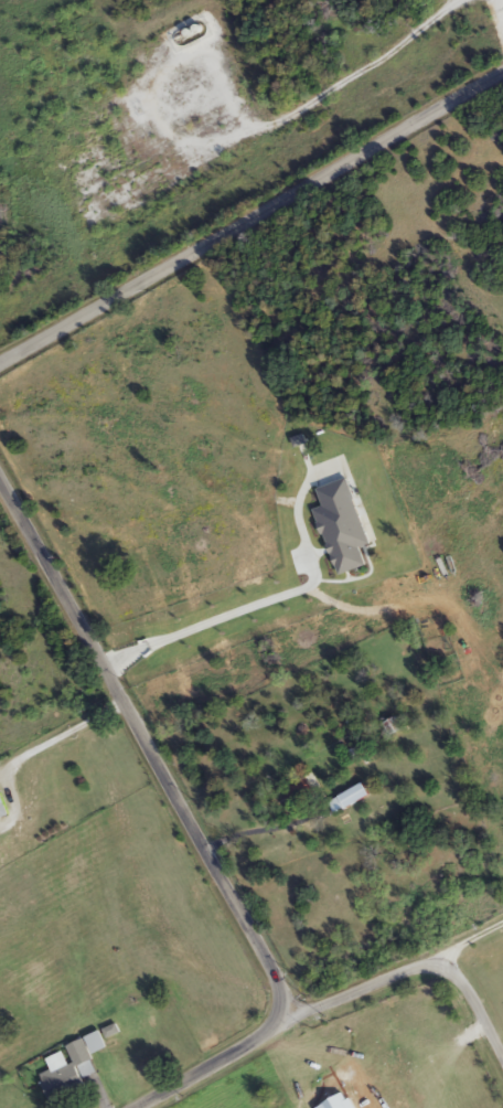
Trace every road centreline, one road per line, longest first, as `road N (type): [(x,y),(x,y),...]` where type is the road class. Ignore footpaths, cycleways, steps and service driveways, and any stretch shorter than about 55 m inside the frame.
road 1 (tertiary): [(0,480),(298,1019)]
road 2 (tertiary): [(502,71),(0,365)]
road 3 (residential): [(502,1059),(447,967),(377,982),(298,1019)]
road 4 (tertiary): [(138,1107),(298,1019)]

